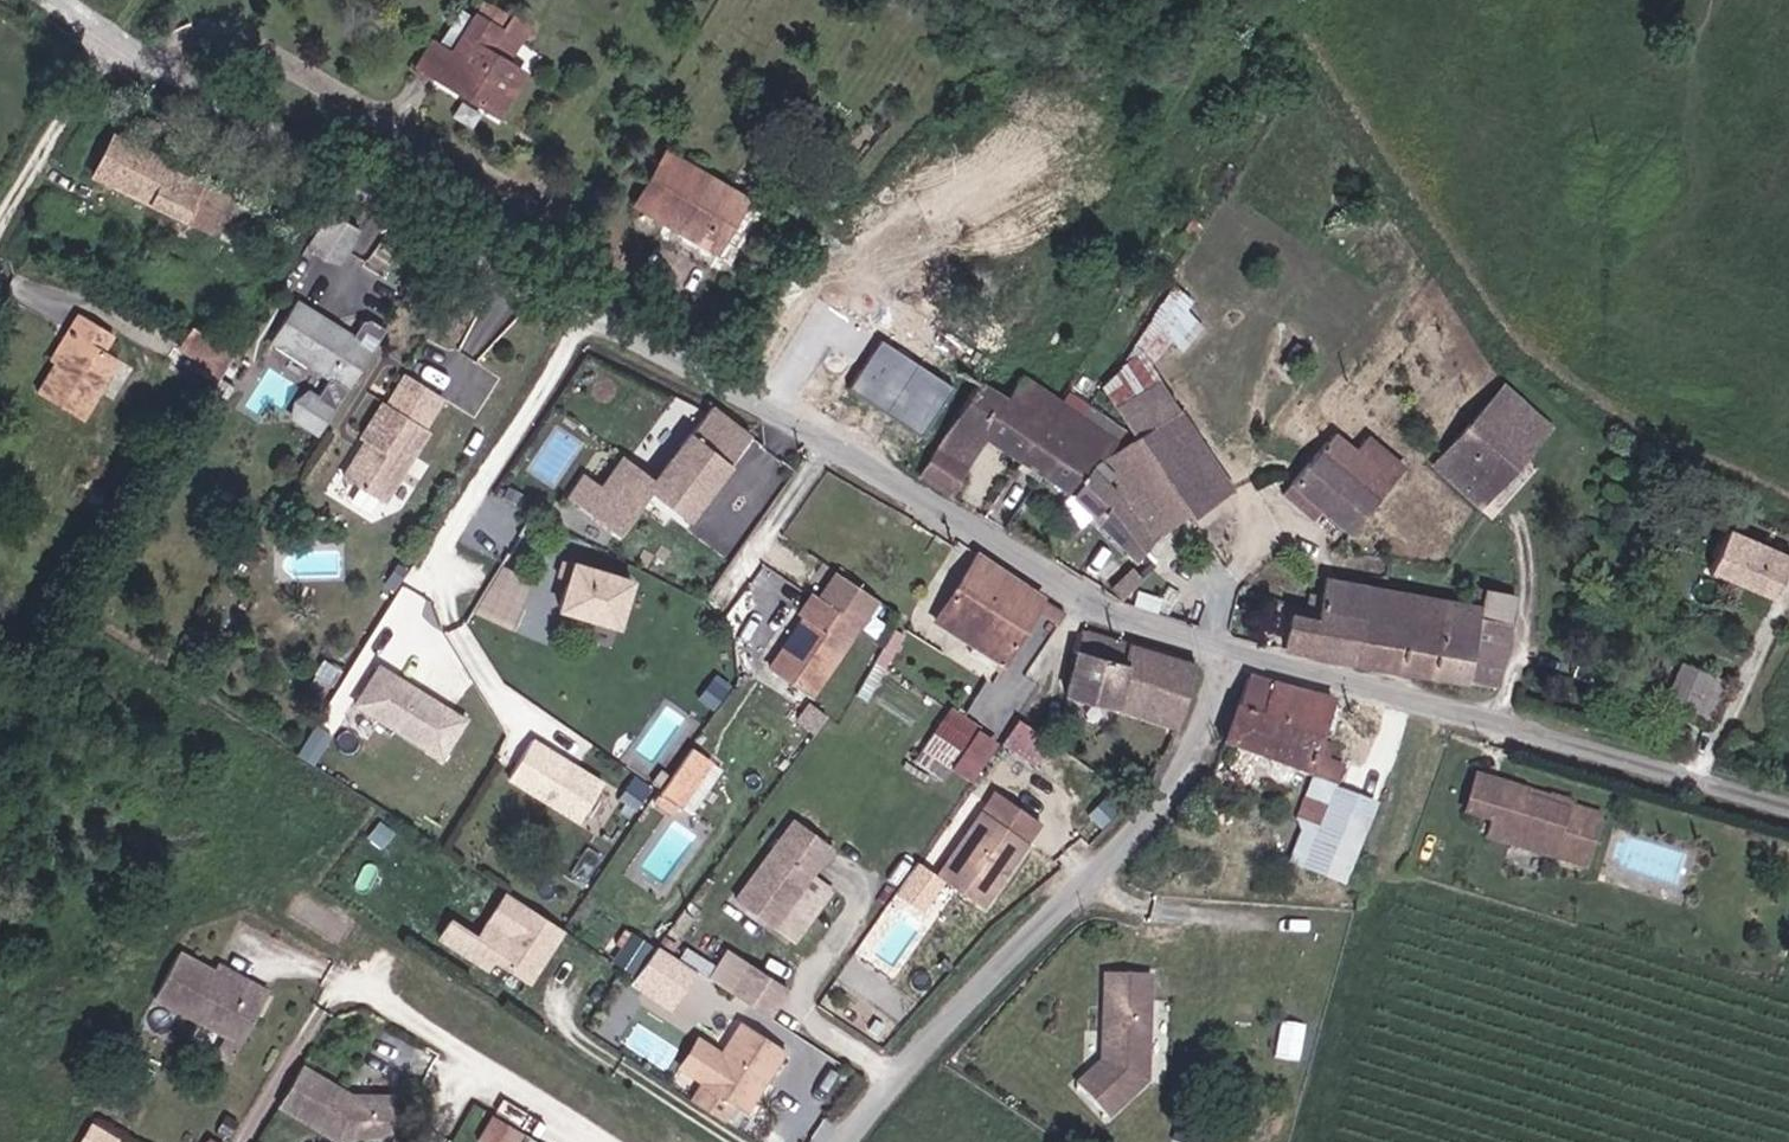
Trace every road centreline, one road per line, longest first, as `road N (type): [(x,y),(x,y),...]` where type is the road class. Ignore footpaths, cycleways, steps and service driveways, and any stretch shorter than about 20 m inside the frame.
road 1 (unclassified): [(66,0),(144,54),(521,275),(693,359),(1107,605),(1235,657)]
road 2 (unclassified): [(848,1141),(915,1054),(1172,794),(1235,657)]
road 3 (unclassified): [(1235,657),(1788,804)]
road 4 (residential): [(606,1141),(366,994)]

